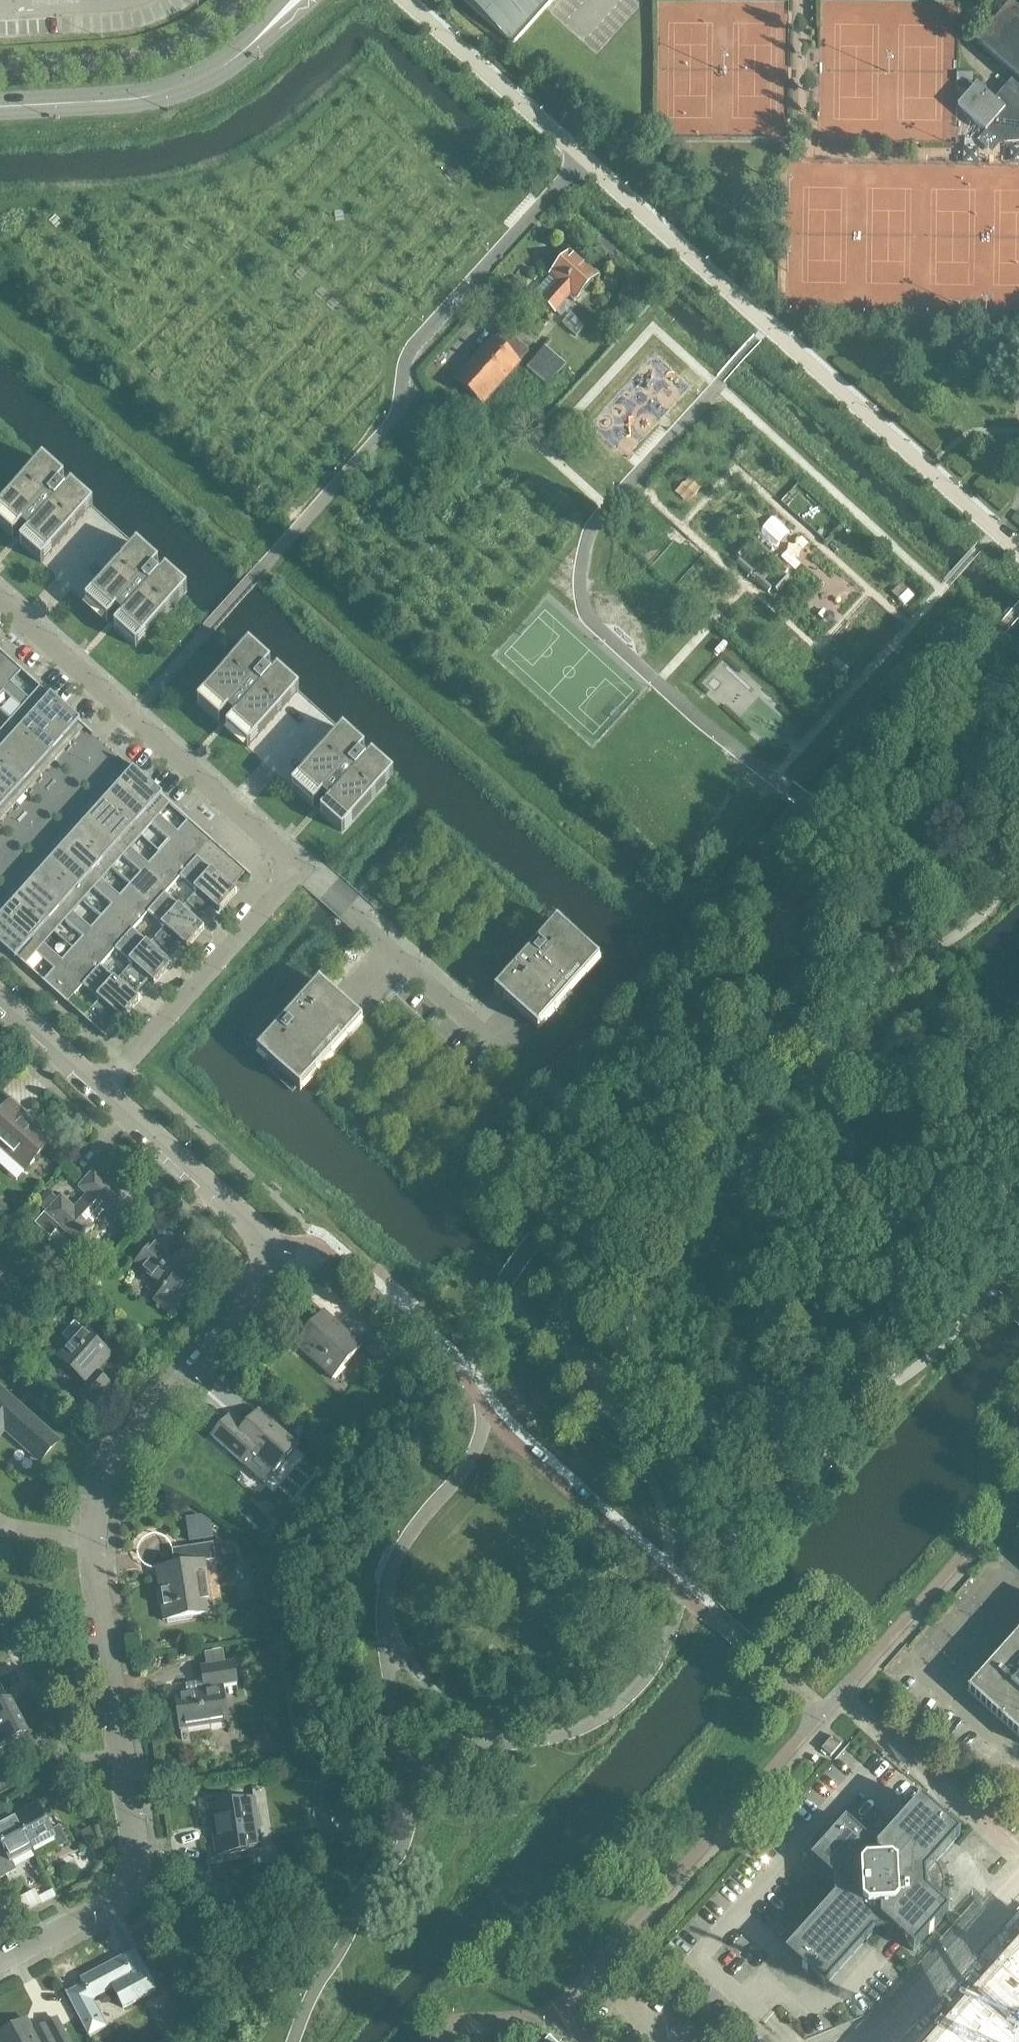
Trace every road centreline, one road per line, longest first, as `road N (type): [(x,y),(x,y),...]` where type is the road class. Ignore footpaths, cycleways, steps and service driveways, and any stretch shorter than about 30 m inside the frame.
road 1 (residential): [(94,1537),(133,1876),(108,1906),(0,1963)]
road 2 (residential): [(0,599),(297,868)]
road 3 (residential): [(266,1245),(272,1286),(133,1440),(105,1488),(94,1537)]
road 4 (residential): [(297,868),(102,1088)]
road 5 (tertiary): [(0,106),(128,99),(186,87),(265,30)]
road 6 (residential): [(297,868),(506,1052)]
road 7 (residential): [(266,1245),(102,1088)]
road 8 (unclassified): [(868,2041),(940,1983),(1018,1889)]
road 9 (residential): [(102,1088),(0,998)]

